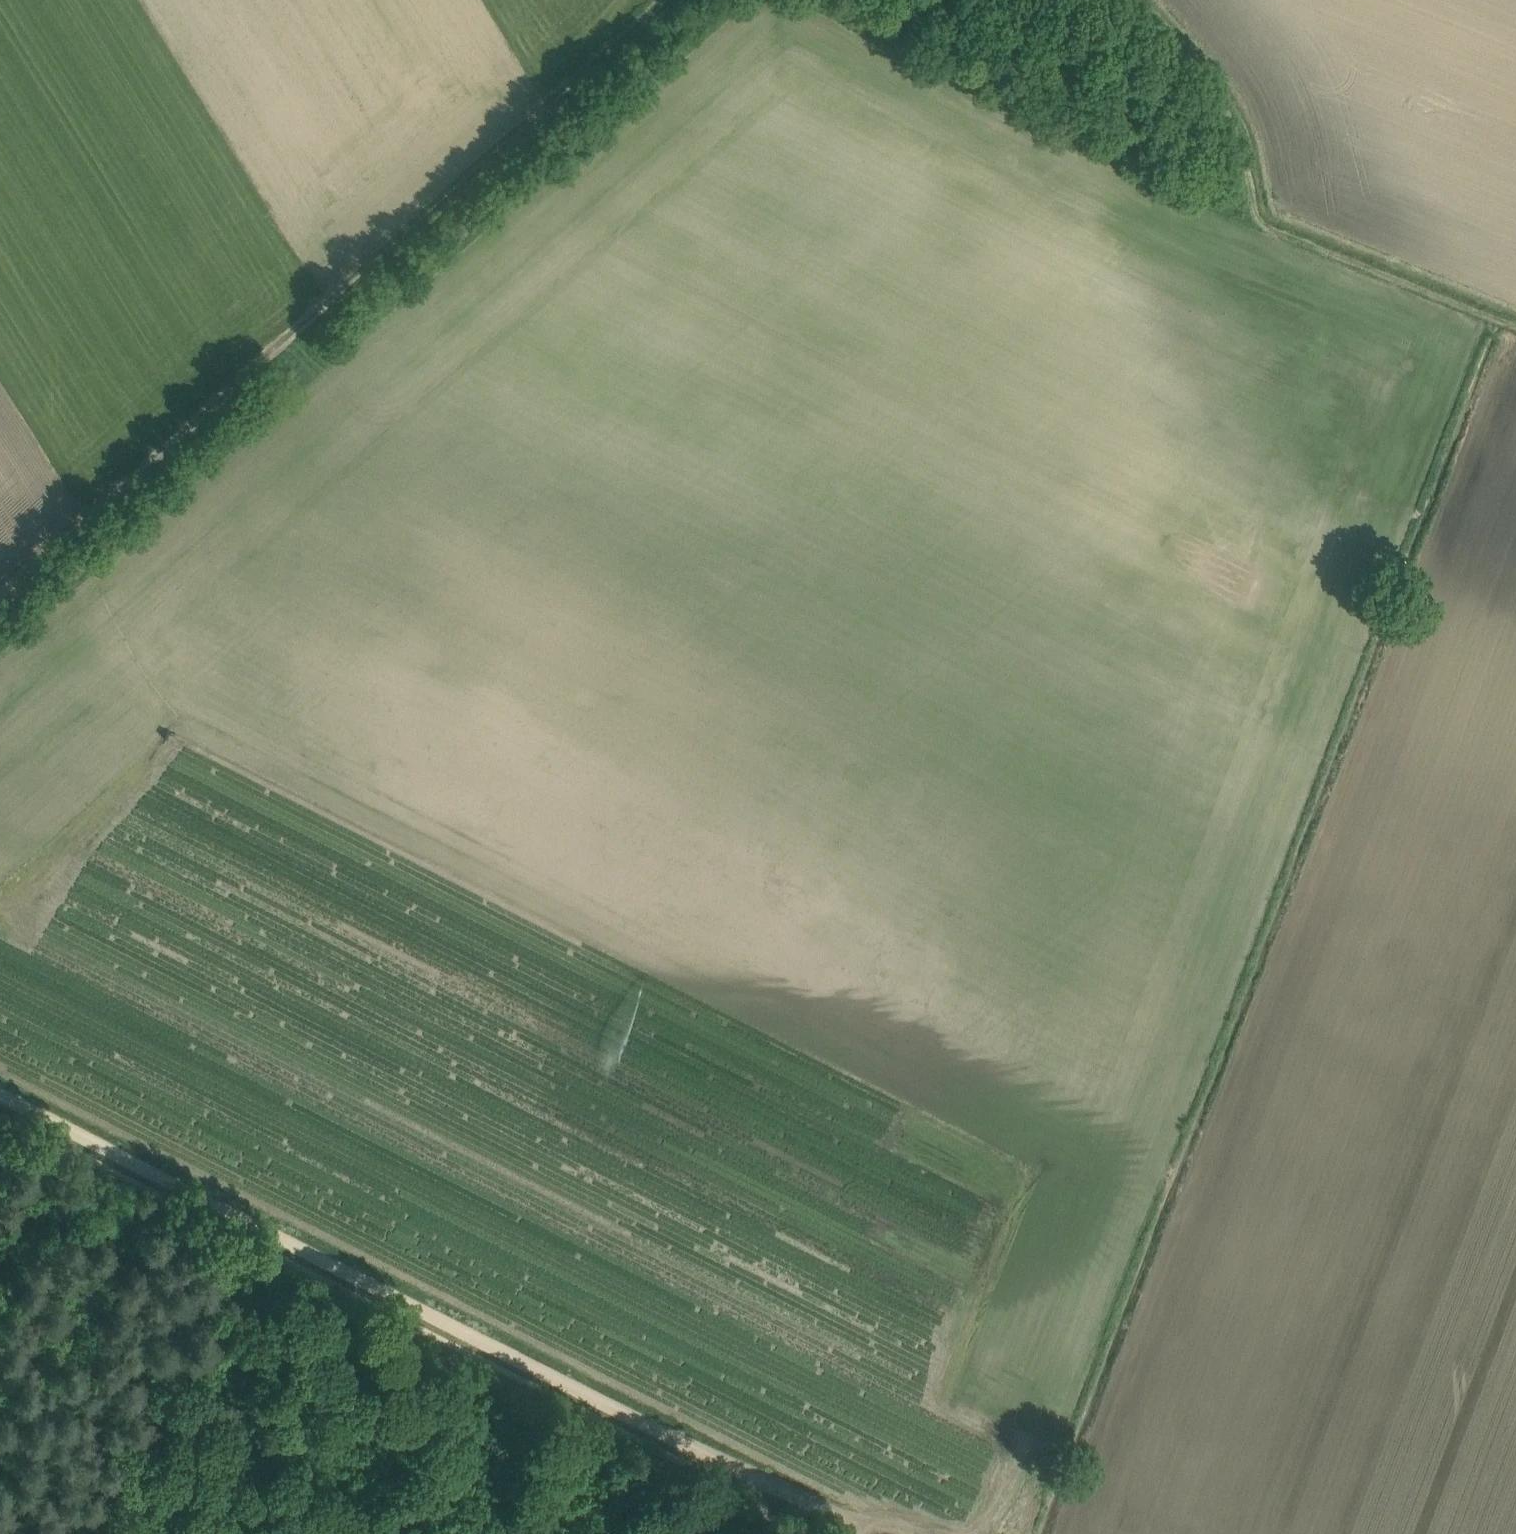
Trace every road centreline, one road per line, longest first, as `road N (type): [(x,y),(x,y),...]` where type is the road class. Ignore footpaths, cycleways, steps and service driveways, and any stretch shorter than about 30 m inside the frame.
road 1 (track): [(857,1527),(42,1120)]
road 2 (track): [(668,0),(0,594)]

